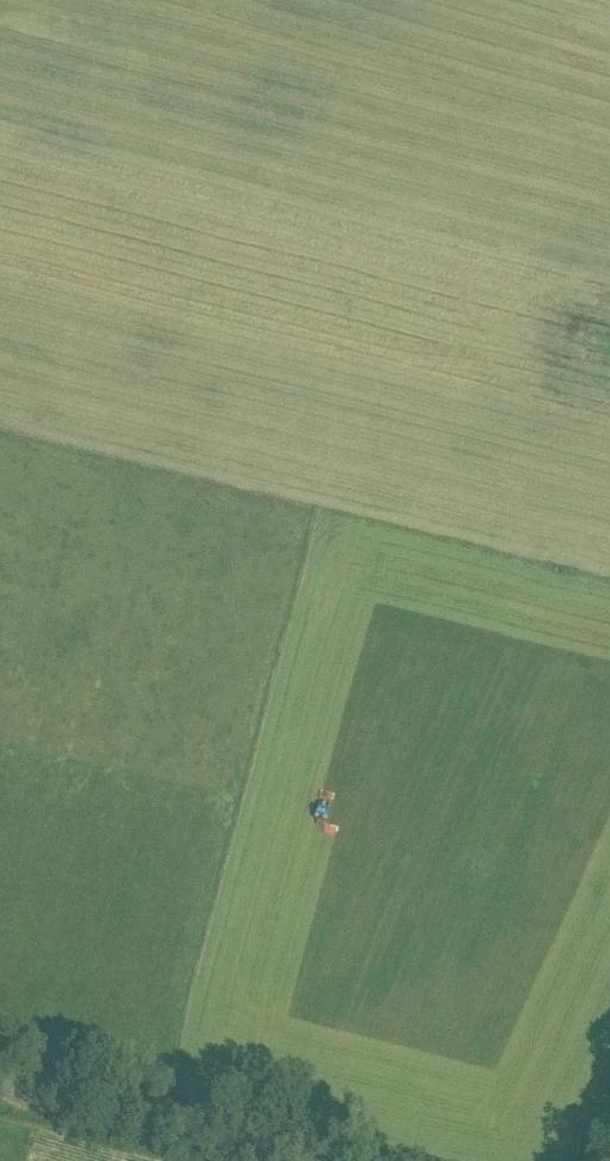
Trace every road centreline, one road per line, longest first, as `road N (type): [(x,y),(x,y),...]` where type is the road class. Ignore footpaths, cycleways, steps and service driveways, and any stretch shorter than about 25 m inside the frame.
road 1 (unclassified): [(0,1081),(309,1160)]

